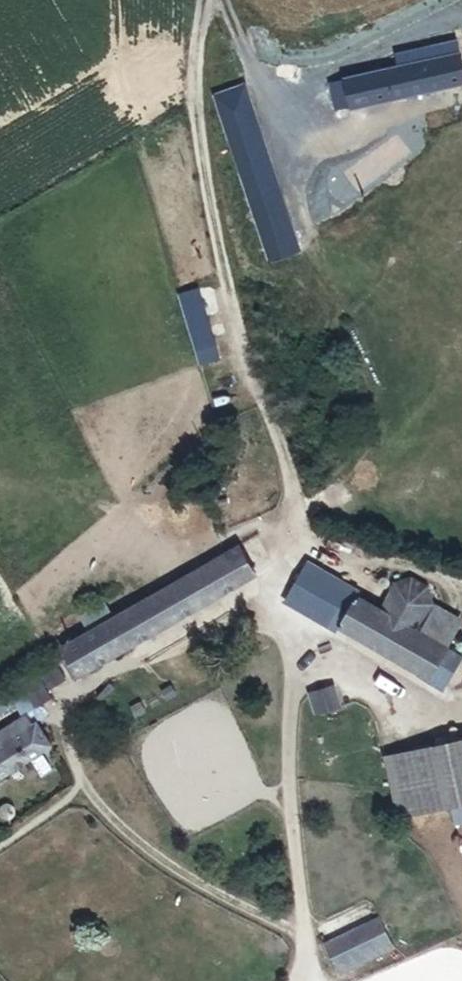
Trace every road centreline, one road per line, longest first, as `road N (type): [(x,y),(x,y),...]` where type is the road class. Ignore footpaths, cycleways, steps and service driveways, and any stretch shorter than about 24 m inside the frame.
road 1 (track): [(289,560),(198,156),(194,39),(203,0)]

